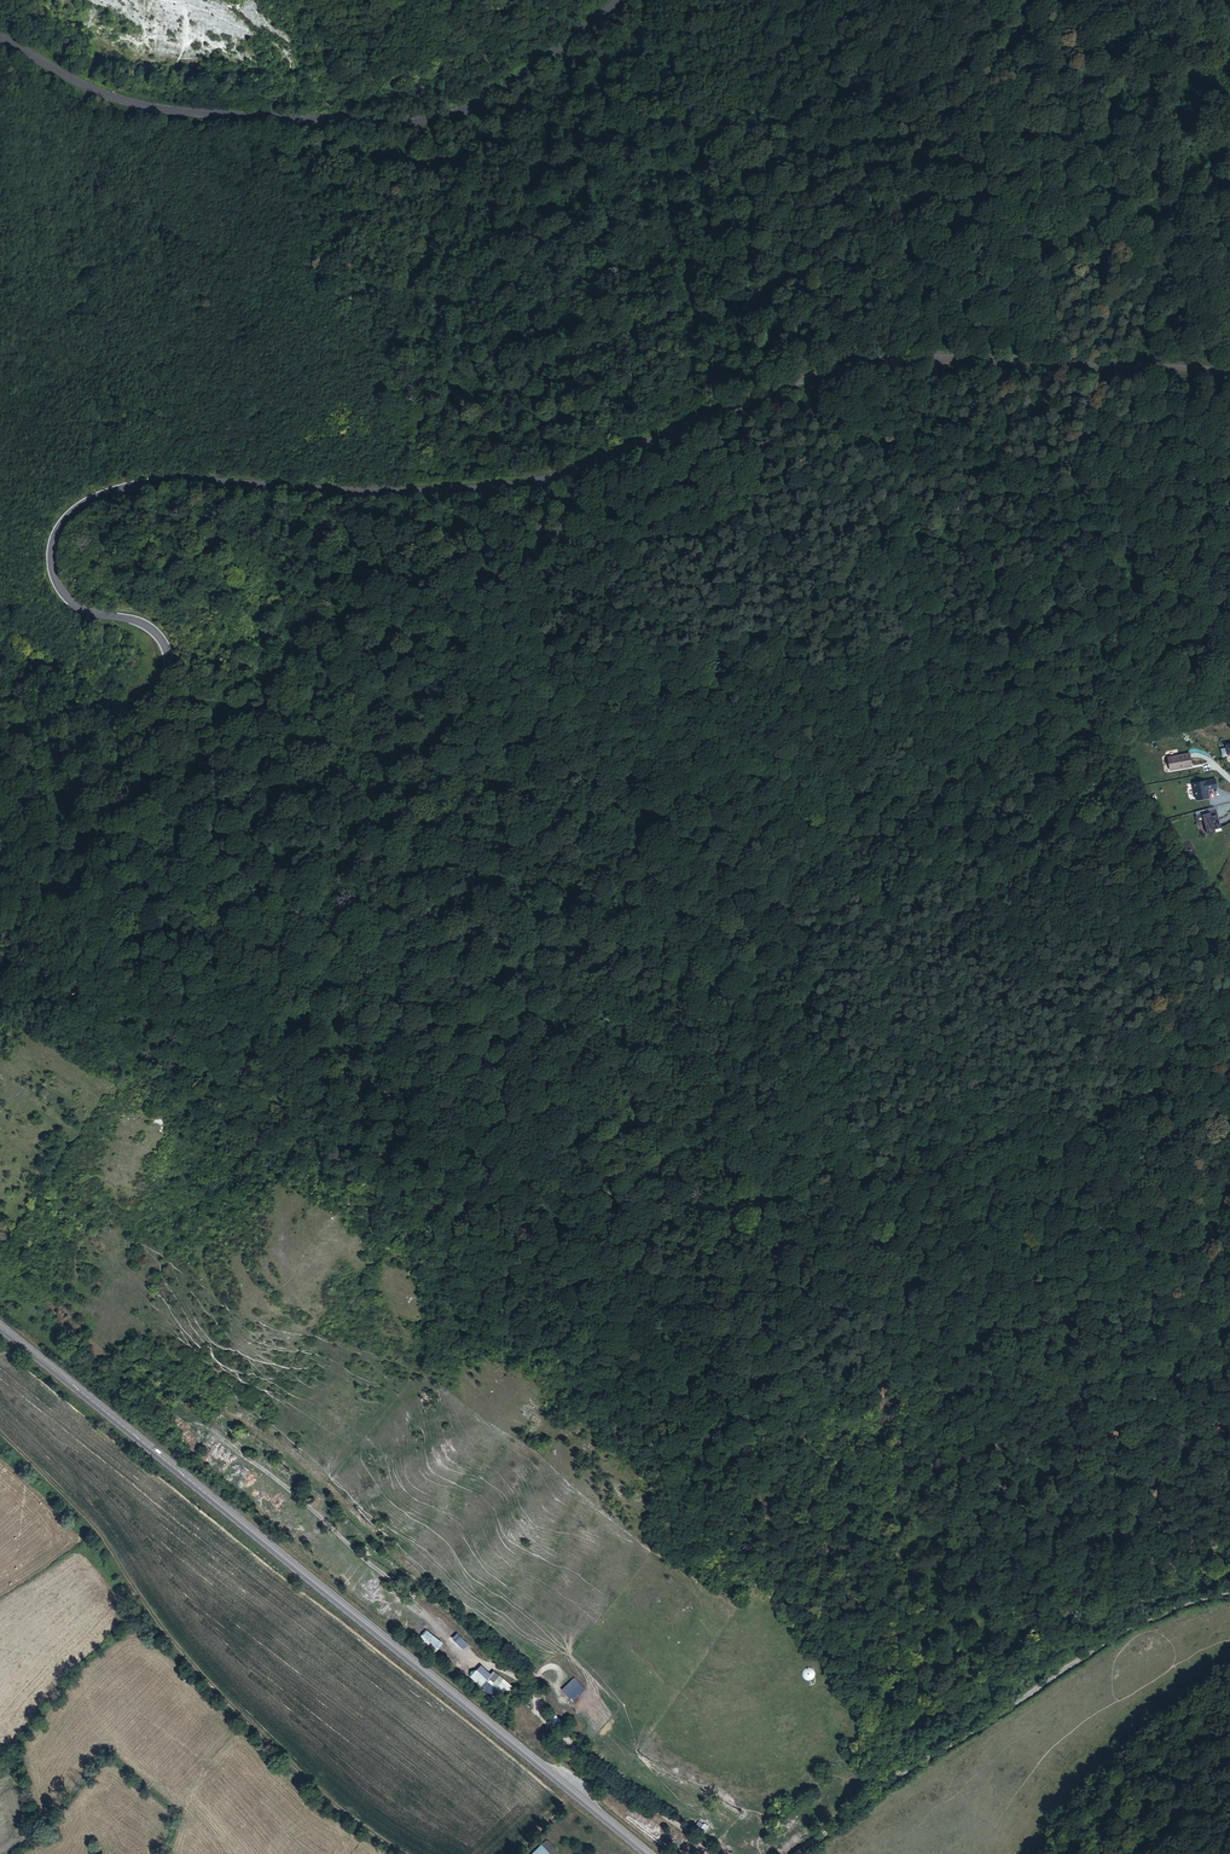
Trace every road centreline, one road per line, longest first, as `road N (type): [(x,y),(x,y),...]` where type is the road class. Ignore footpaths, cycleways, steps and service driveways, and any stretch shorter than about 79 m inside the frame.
road 1 (tertiary): [(1229,371),(896,359),(842,367),(535,482),(473,493),(223,482),(107,492),(81,504),(56,531),(54,576),(76,606),(152,630),(167,651),(166,680),(126,707),(0,704)]
road 2 (primary): [(649,1853),(0,1327)]
road 3 (tertiary): [(0,36),(131,103),(420,122),(479,101),(620,0)]
road 4 (unclassified): [(804,1853),(1112,1639),(1229,1595)]
road 5 (track): [(1229,697),(1112,723),(1093,738),(1229,958)]

